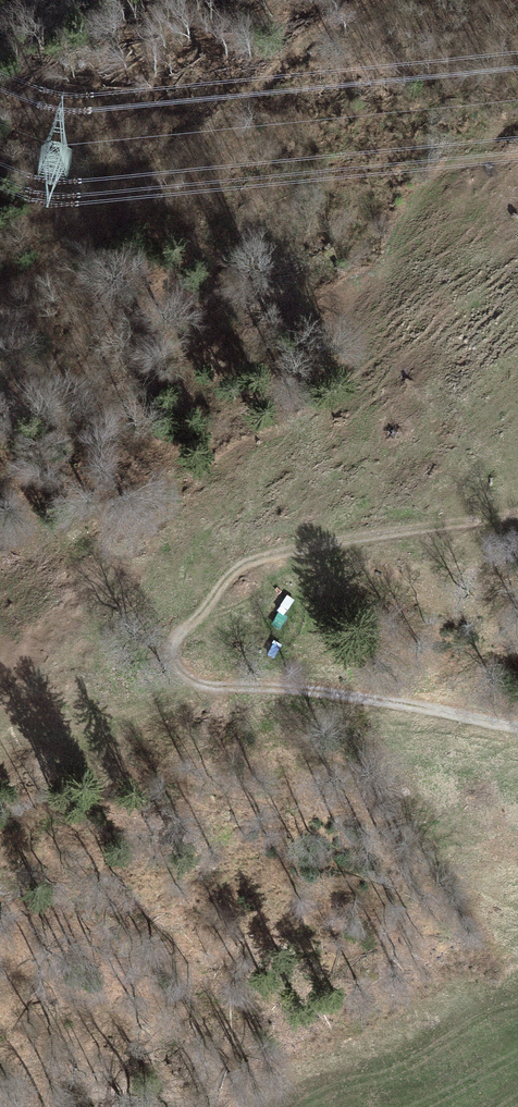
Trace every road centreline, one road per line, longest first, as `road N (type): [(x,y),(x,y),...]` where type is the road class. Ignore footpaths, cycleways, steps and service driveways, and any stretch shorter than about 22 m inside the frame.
road 1 (track): [(380,0),(305,43),(33,268),(0,309)]
road 2 (track): [(517,515),(301,546),(234,572),(171,648),(176,664),(204,685)]
road 3 (track): [(204,685),(341,693),(517,724)]
road 4 (track): [(0,741),(106,724),(204,685)]

